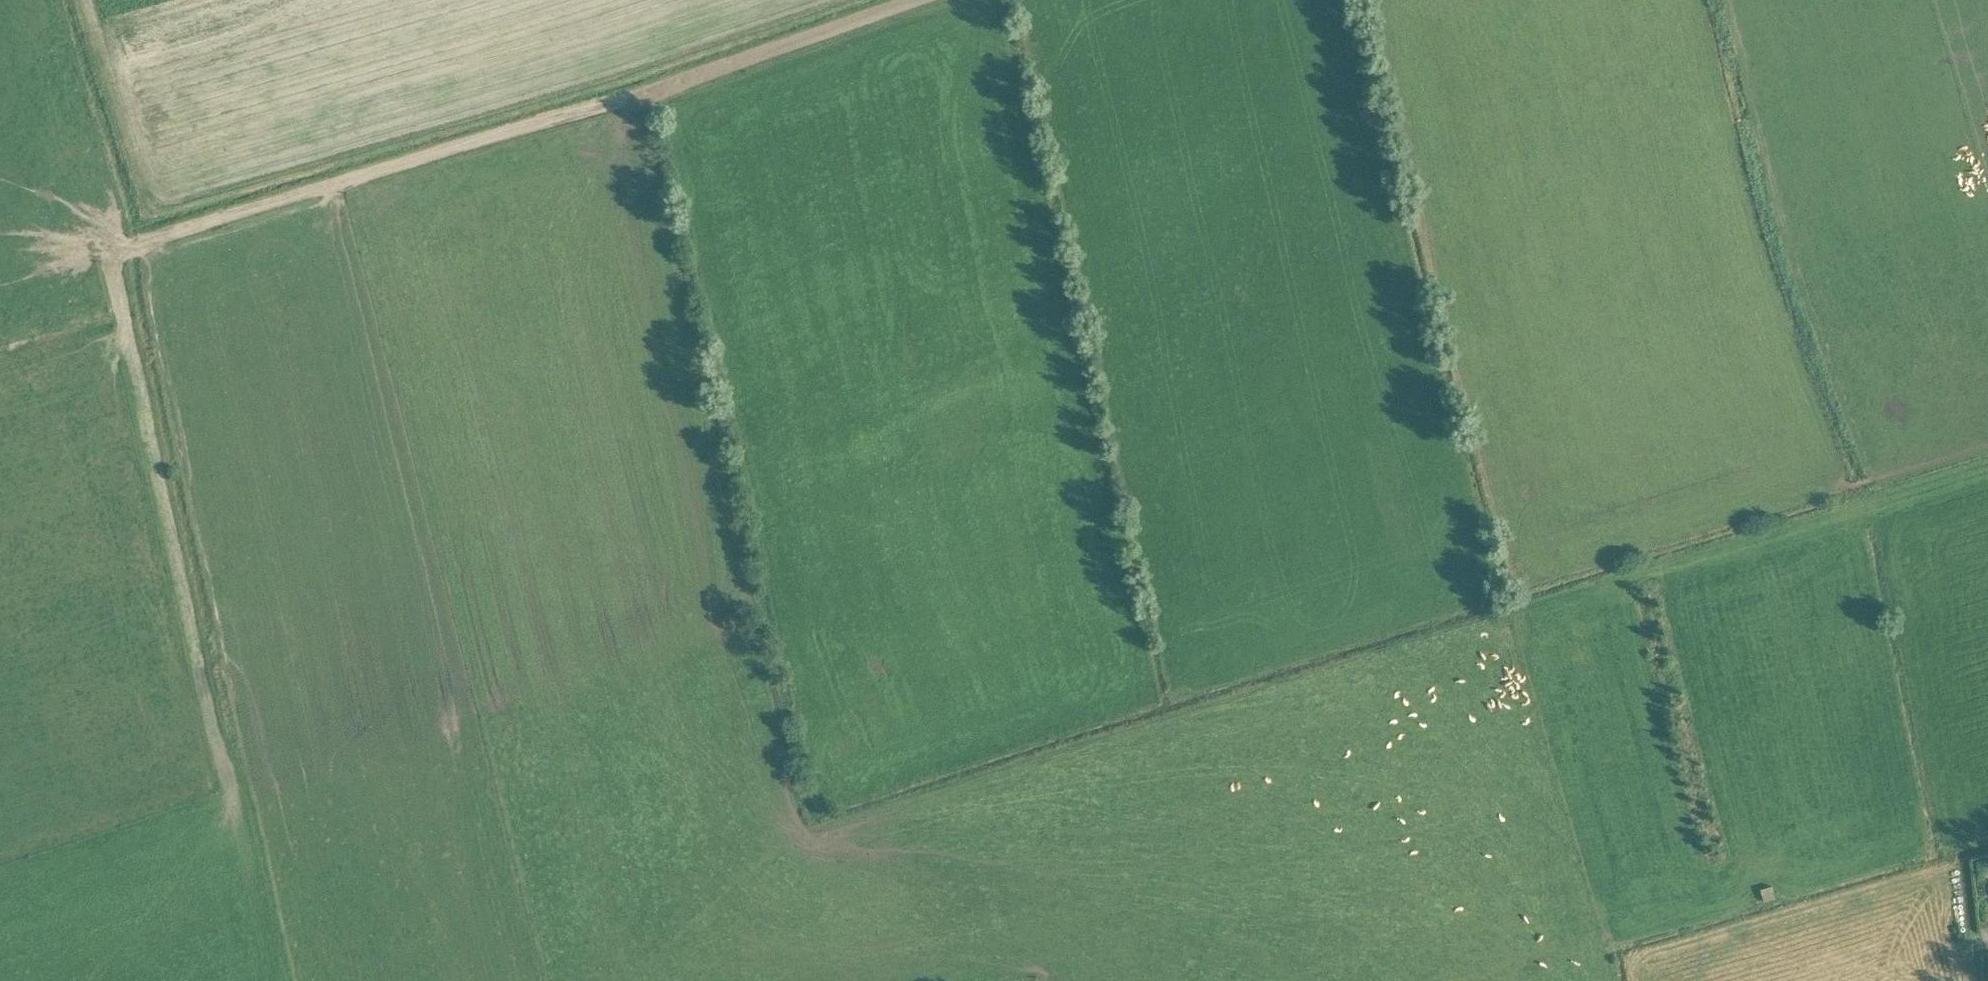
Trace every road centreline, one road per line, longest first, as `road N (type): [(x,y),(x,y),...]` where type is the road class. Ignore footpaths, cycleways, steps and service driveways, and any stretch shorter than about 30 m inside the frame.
road 1 (track): [(819,829),(1987,469)]

